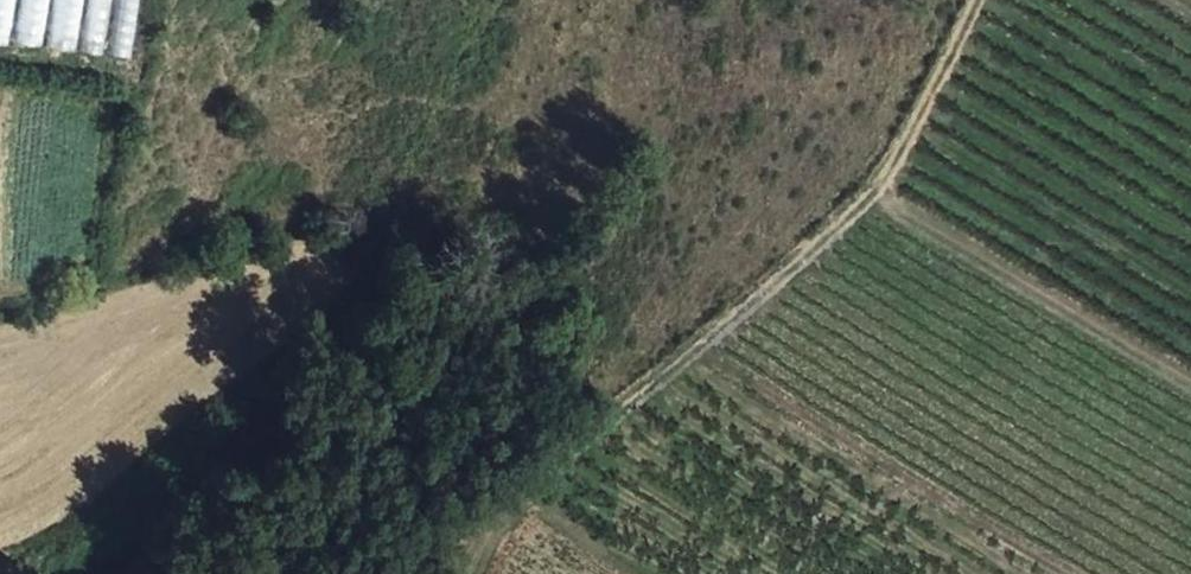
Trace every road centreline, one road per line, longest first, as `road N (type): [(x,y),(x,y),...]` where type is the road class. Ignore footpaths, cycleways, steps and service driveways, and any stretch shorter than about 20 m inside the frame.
road 1 (track): [(979,0),(883,182),(710,340),(506,505),(473,573)]
road 2 (track): [(1190,386),(902,216),(878,188)]

